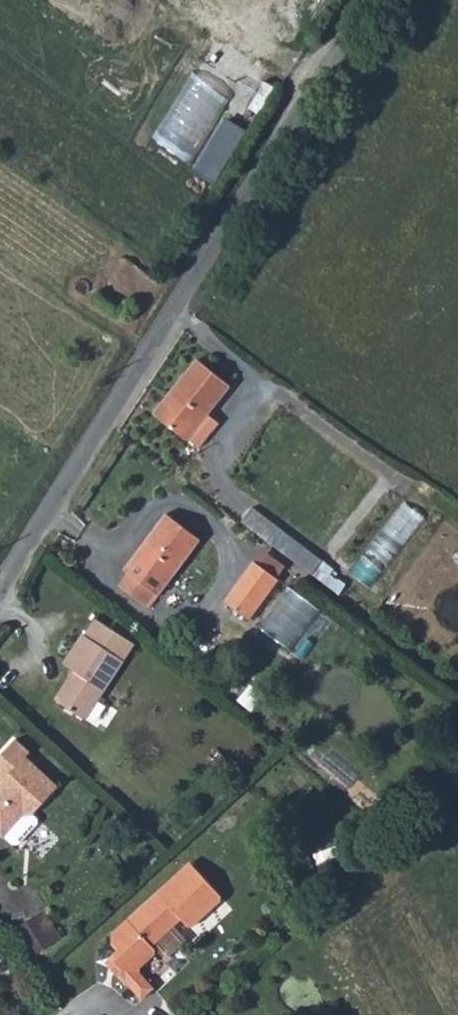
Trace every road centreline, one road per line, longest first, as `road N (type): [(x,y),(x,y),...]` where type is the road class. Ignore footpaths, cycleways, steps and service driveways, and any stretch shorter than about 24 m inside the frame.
road 1 (unclassified): [(0,583),(365,0)]
road 2 (track): [(171,311),(389,487),(457,529)]

